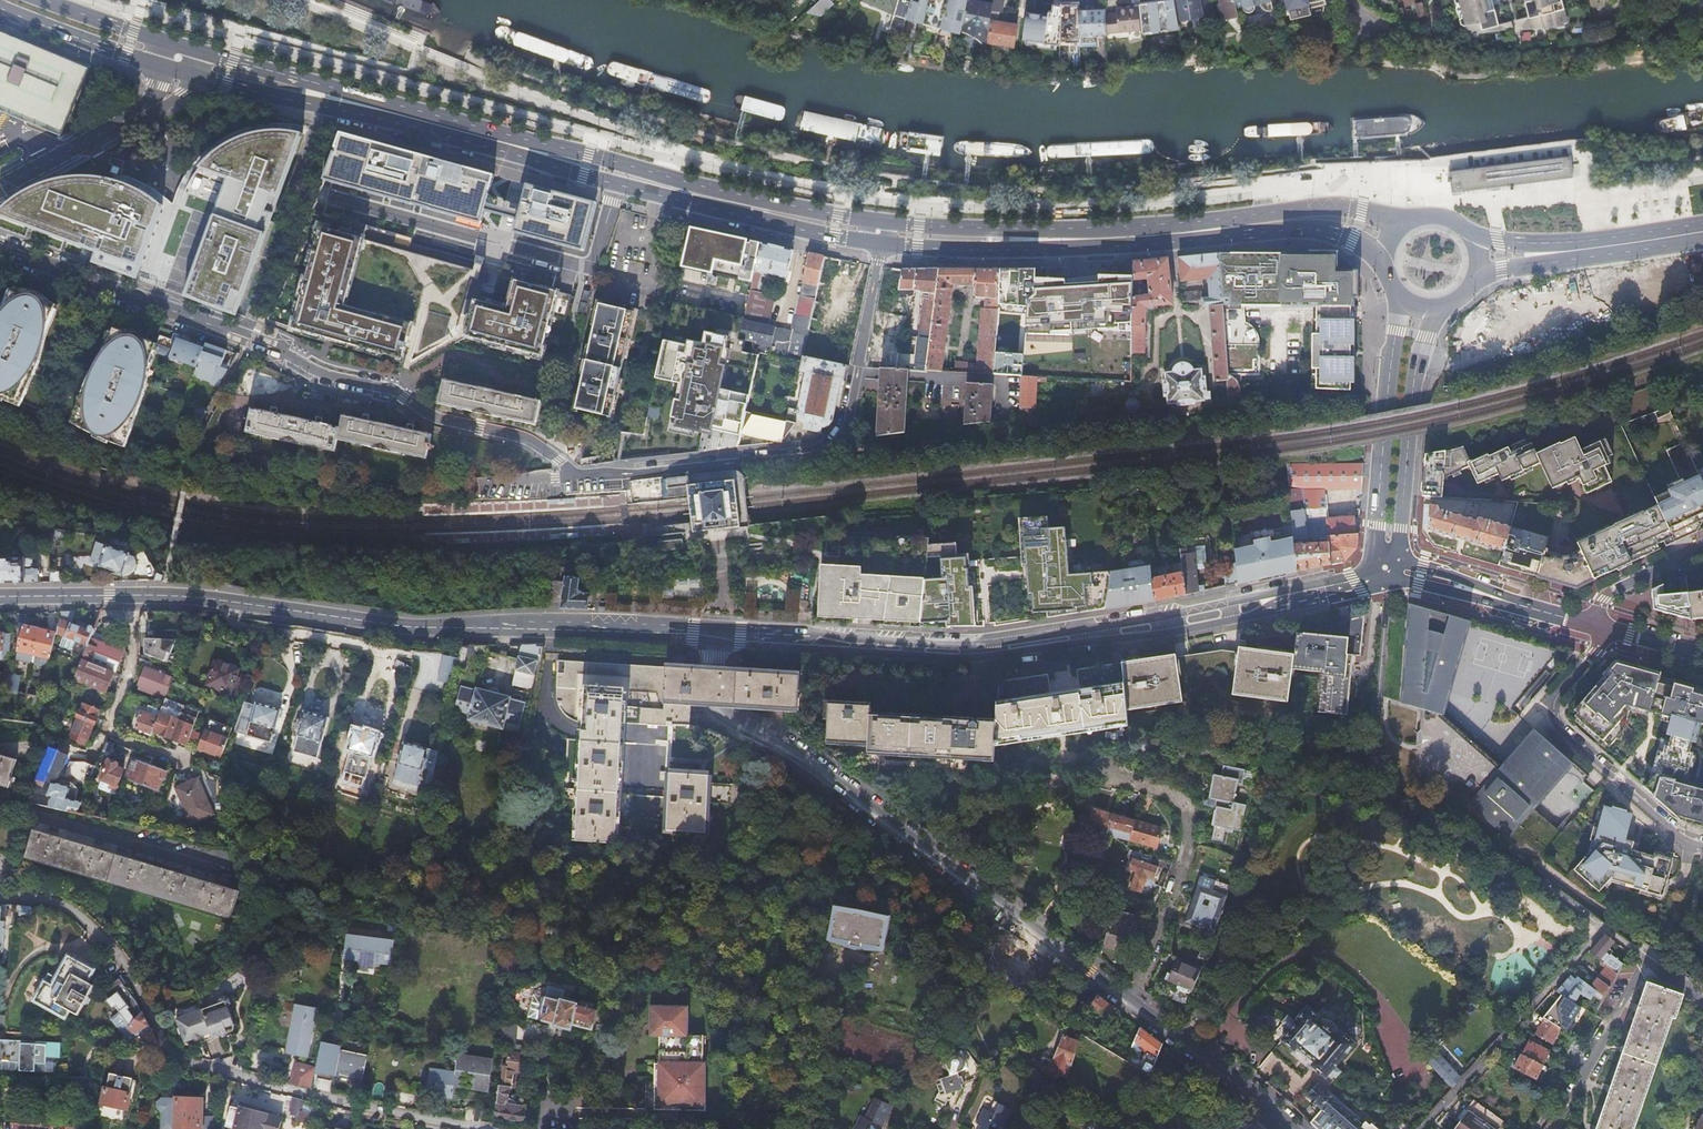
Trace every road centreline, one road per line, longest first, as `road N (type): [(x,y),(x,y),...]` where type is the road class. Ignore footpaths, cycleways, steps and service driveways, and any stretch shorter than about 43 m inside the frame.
road 1 (secondary): [(0,597),(157,596),(414,628),(718,638)]
road 2 (secondary): [(718,638),(974,652),(1317,589),(1376,569)]
road 3 (residential): [(1134,1000),(798,753),(718,719),(718,638)]
road 4 (residential): [(485,1128),(185,1061),(169,1049),(128,964),(84,918),(56,903),(0,896)]
road 5 (residential): [(869,242),(878,260),(858,372),(843,430),(829,444),(573,478)]
road 6 (residential): [(573,478),(522,437),(431,417),(395,389),(318,373),(265,344)]
road 7 (residential): [(1702,845),(1663,828),(1555,729),(1551,700),(1603,627)]
road 8 (primary): [(471,134),(184,44)]
road 9 (primary): [(192,74),(471,134)]
road 10 (residential): [(0,244),(265,344)]
road 11 (primary): [(1402,294),(1376,569)]
road 12 (residential): [(1134,1000),(1188,840),(1186,815),(1171,795),(1118,777)]
road 13 (primary): [(889,244),(991,249),(1161,235)]
road 14 (primary): [(1395,570),(1413,386),(1443,305)]
road 15 (primary): [(1161,235),(891,223)]
road 16 (primary): [(471,134),(712,199)]
road 17 (residential): [(1702,1001),(1664,973),(1632,982),(1558,1128)]
road 18 (primary): [(1407,226),(1334,207),(1199,231)]
road 19 (primary): [(1592,624),(1395,570)]
road 20 (primary): [(1199,231),(1317,230),(1368,247),(1389,269)]
road 21 (residential): [(1289,1128),(1191,1038),(1134,1000)]
road 22 (unclassified): [(0,188),(154,105)]
road 23 (primary): [(0,5),(160,65)]
road 24 (primary): [(712,199),(869,242)]
road 25 (primary): [(872,221),(712,199)]
road 26 (primary): [(184,44),(52,0)]
road 27 (residential): [(1702,548),(1609,592),(1592,624)]
road 28 (primary): [(1607,246),(1470,238)]
road 29 (primary): [(1475,275),(1607,246)]

